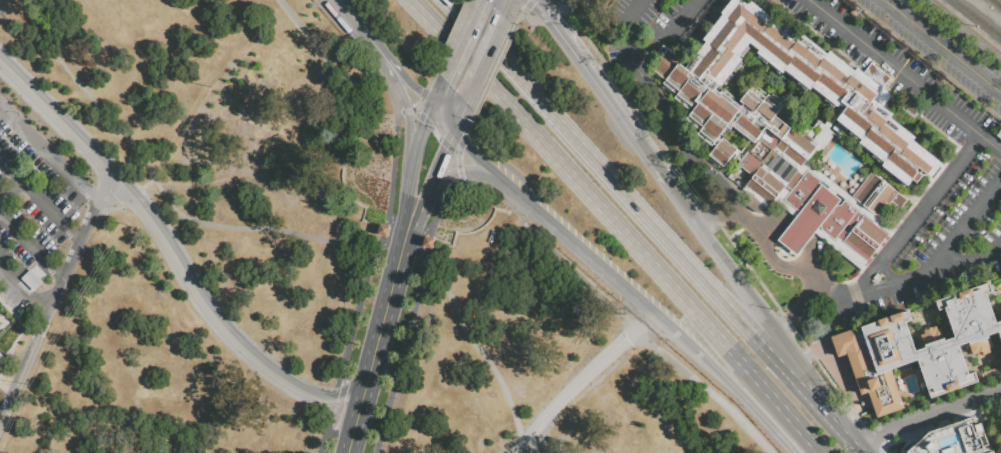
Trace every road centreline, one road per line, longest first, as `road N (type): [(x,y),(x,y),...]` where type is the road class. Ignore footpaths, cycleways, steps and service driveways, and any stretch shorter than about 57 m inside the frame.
road 1 (primary): [(411,0),(821,452)]
road 2 (tertiary): [(296,388),(219,323),(120,178),(0,61)]
road 3 (primary): [(729,310),(446,0)]
road 4 (primary): [(492,174),(655,314)]
road 5 (primary): [(655,314),(794,452)]
road 6 (primary): [(671,186),(563,38)]
road 7 (secondary): [(402,246),(359,410)]
road 8 (residential): [(855,447),(1000,392)]
road 9 (primary): [(860,452),(766,346)]

